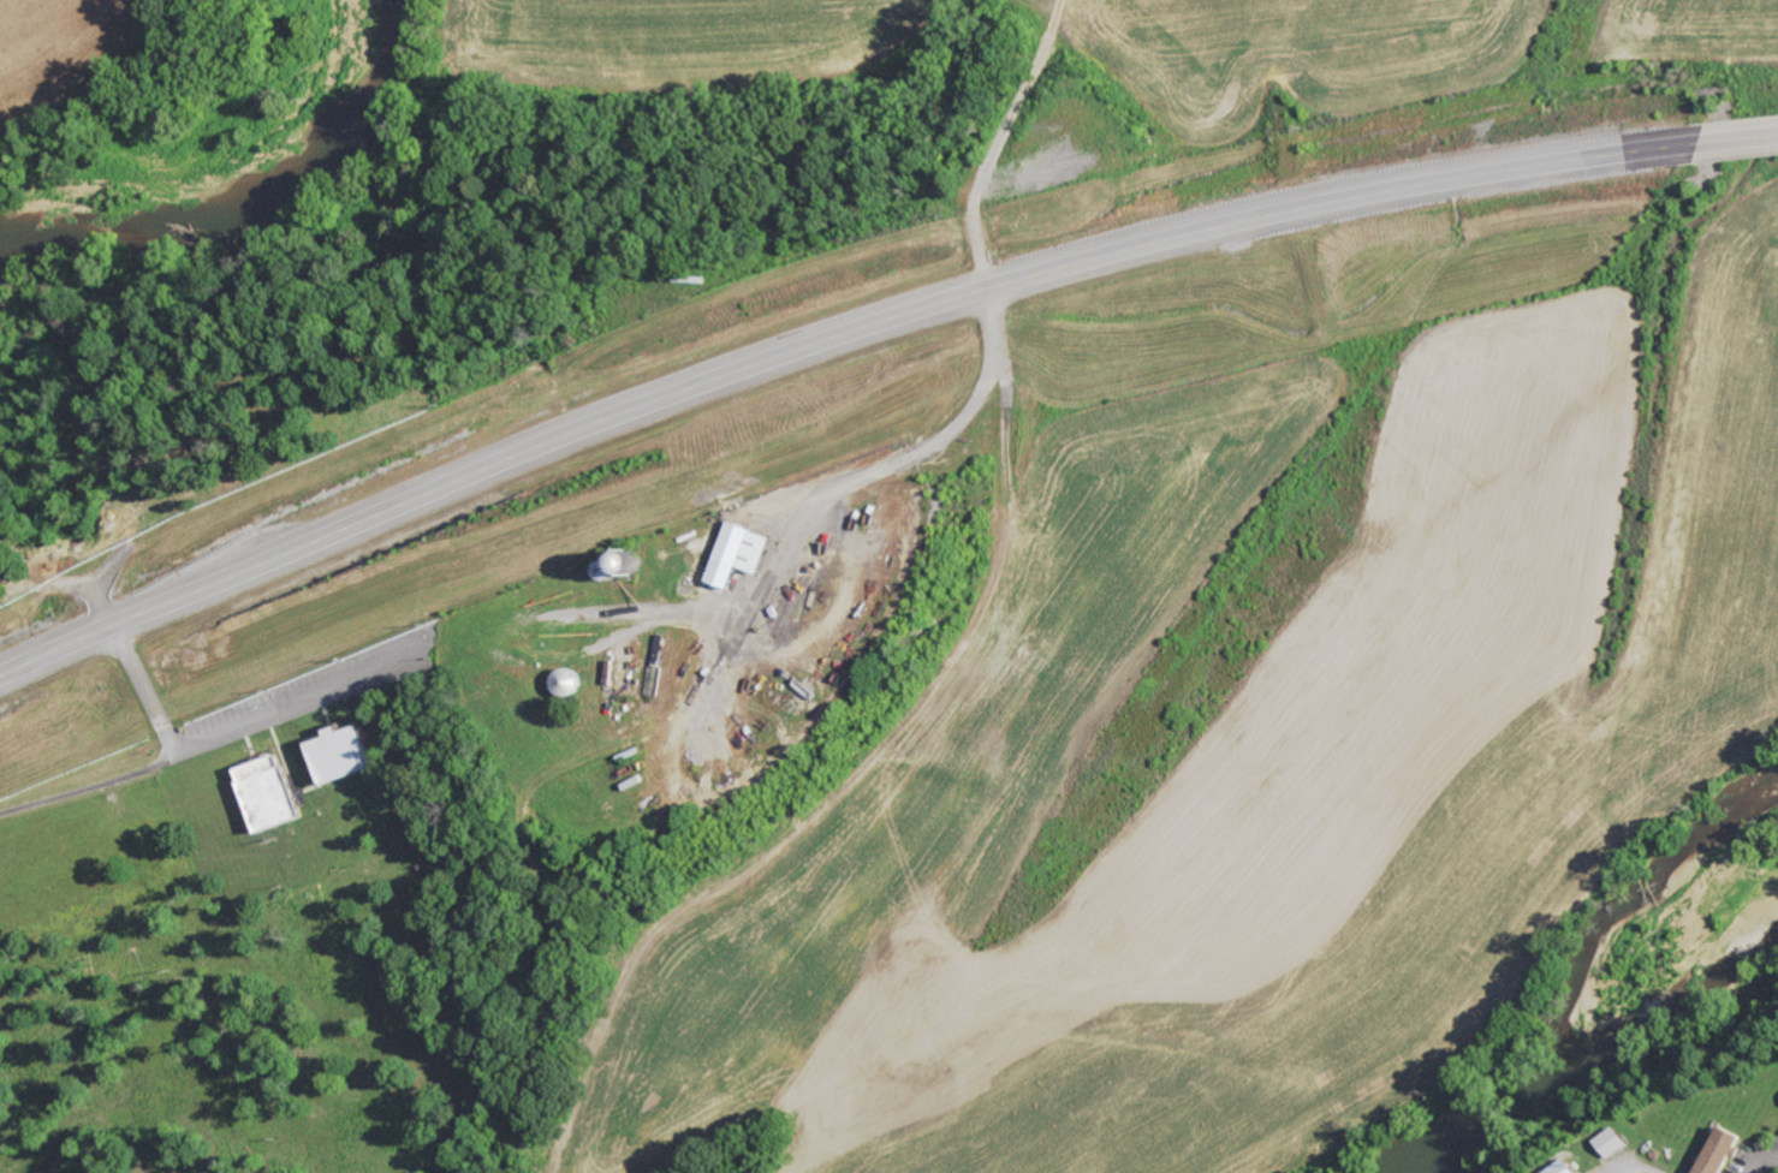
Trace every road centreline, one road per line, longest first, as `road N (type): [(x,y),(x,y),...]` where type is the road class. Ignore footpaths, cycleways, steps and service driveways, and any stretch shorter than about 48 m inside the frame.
road 1 (trunk): [(0,670),(678,388),(980,284),(1307,203),(1707,141)]
road 2 (residential): [(177,762),(496,639),(678,487)]
road 3 (residential): [(0,815),(177,762)]
road 4 (residential): [(107,624),(177,762)]

